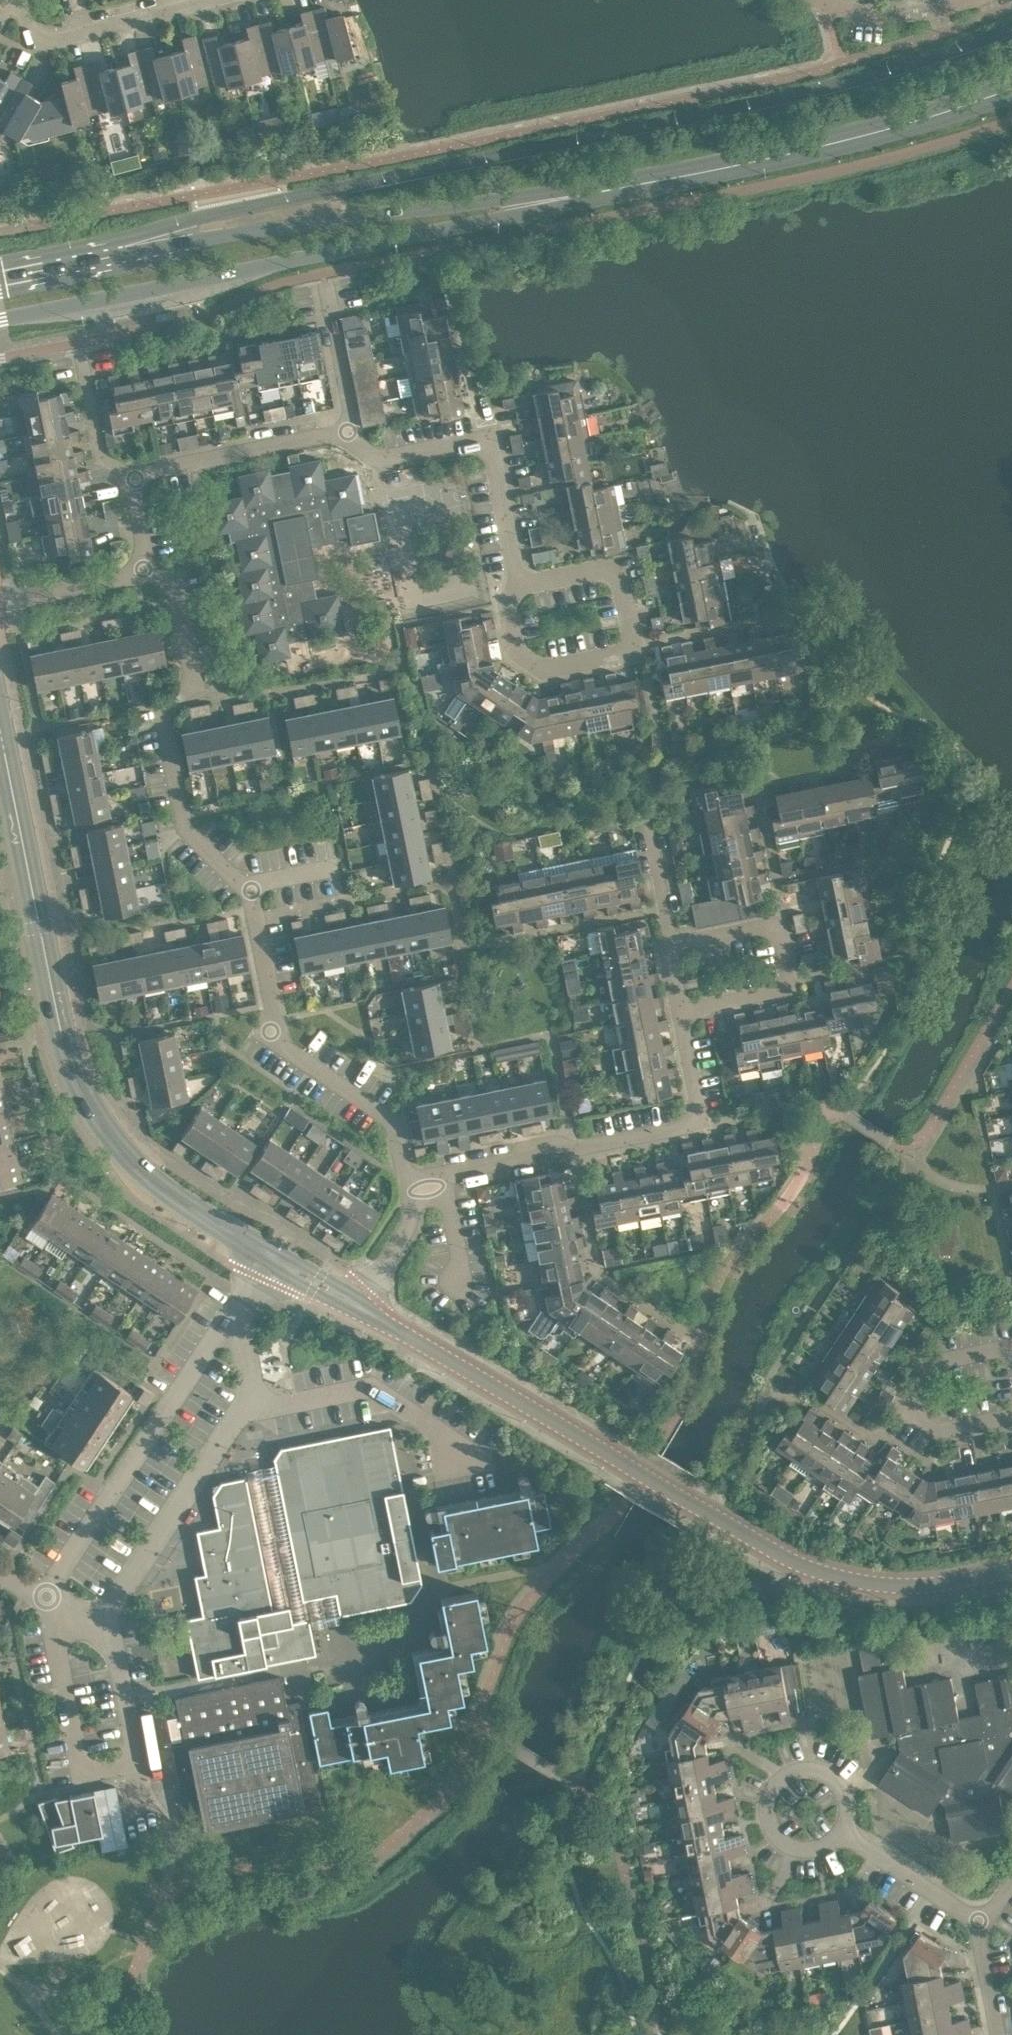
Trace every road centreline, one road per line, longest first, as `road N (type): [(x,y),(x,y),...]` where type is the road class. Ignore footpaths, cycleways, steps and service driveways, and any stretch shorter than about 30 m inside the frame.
road 1 (tertiary): [(365,1308),(212,1220),(109,1135),(63,1041),(0,729)]
road 2 (tertiary): [(1011,1568),(908,1584),(812,1567),(707,1514),(365,1308)]
road 3 (secondary): [(0,321),(572,199)]
road 4 (secondary): [(572,199),(335,221),(0,278)]
road 5 (secondary): [(572,199),(860,139),(1011,92)]
road 6 (residential): [(423,1189),(466,1168),(521,1158),(525,1148),(555,1142),(575,1150),(690,1127),(699,1110),(681,1008)]
road 7 (residential): [(252,890),(185,827),(166,722),(191,684),(173,585),(147,573)]
road 8 (residential): [(423,1189),(405,1170),(395,1122),(280,1041),(252,890)]
road 9 (residential): [(348,430),(377,459),(479,437),(492,443),(520,588)]
road 10 (residential): [(670,943),(781,922),(794,986),(681,1008)]
road 11 (residential): [(520,588),(509,604),(518,653),(532,661),(549,667),(632,652),(639,642),(625,584),(617,571),(601,569)]
road 12 (residential): [(846,1830),(825,1849),(797,1850),(769,1821),(771,1794),(789,1773),(816,1769),(847,1792),(850,1818)]
road 13 (residential): [(1011,1415),(944,1432),(914,1414),(914,1400),(937,1365),(1011,1350)]
road 14 (residential): [(215,0),(59,41),(32,30),(22,0)]
road 15 (residential): [(131,477),(348,430)]
road 16 (residential): [(979,1920),(846,1830)]
road 17 (residential): [(324,273),(348,430)]
road 18 (residential): [(973,0),(918,15),(822,0)]
road 19 (residential): [(0,601),(147,573)]
road 20 (residential): [(131,477),(102,457),(81,351)]
road 21 (residential): [(365,1308),(423,1189)]

